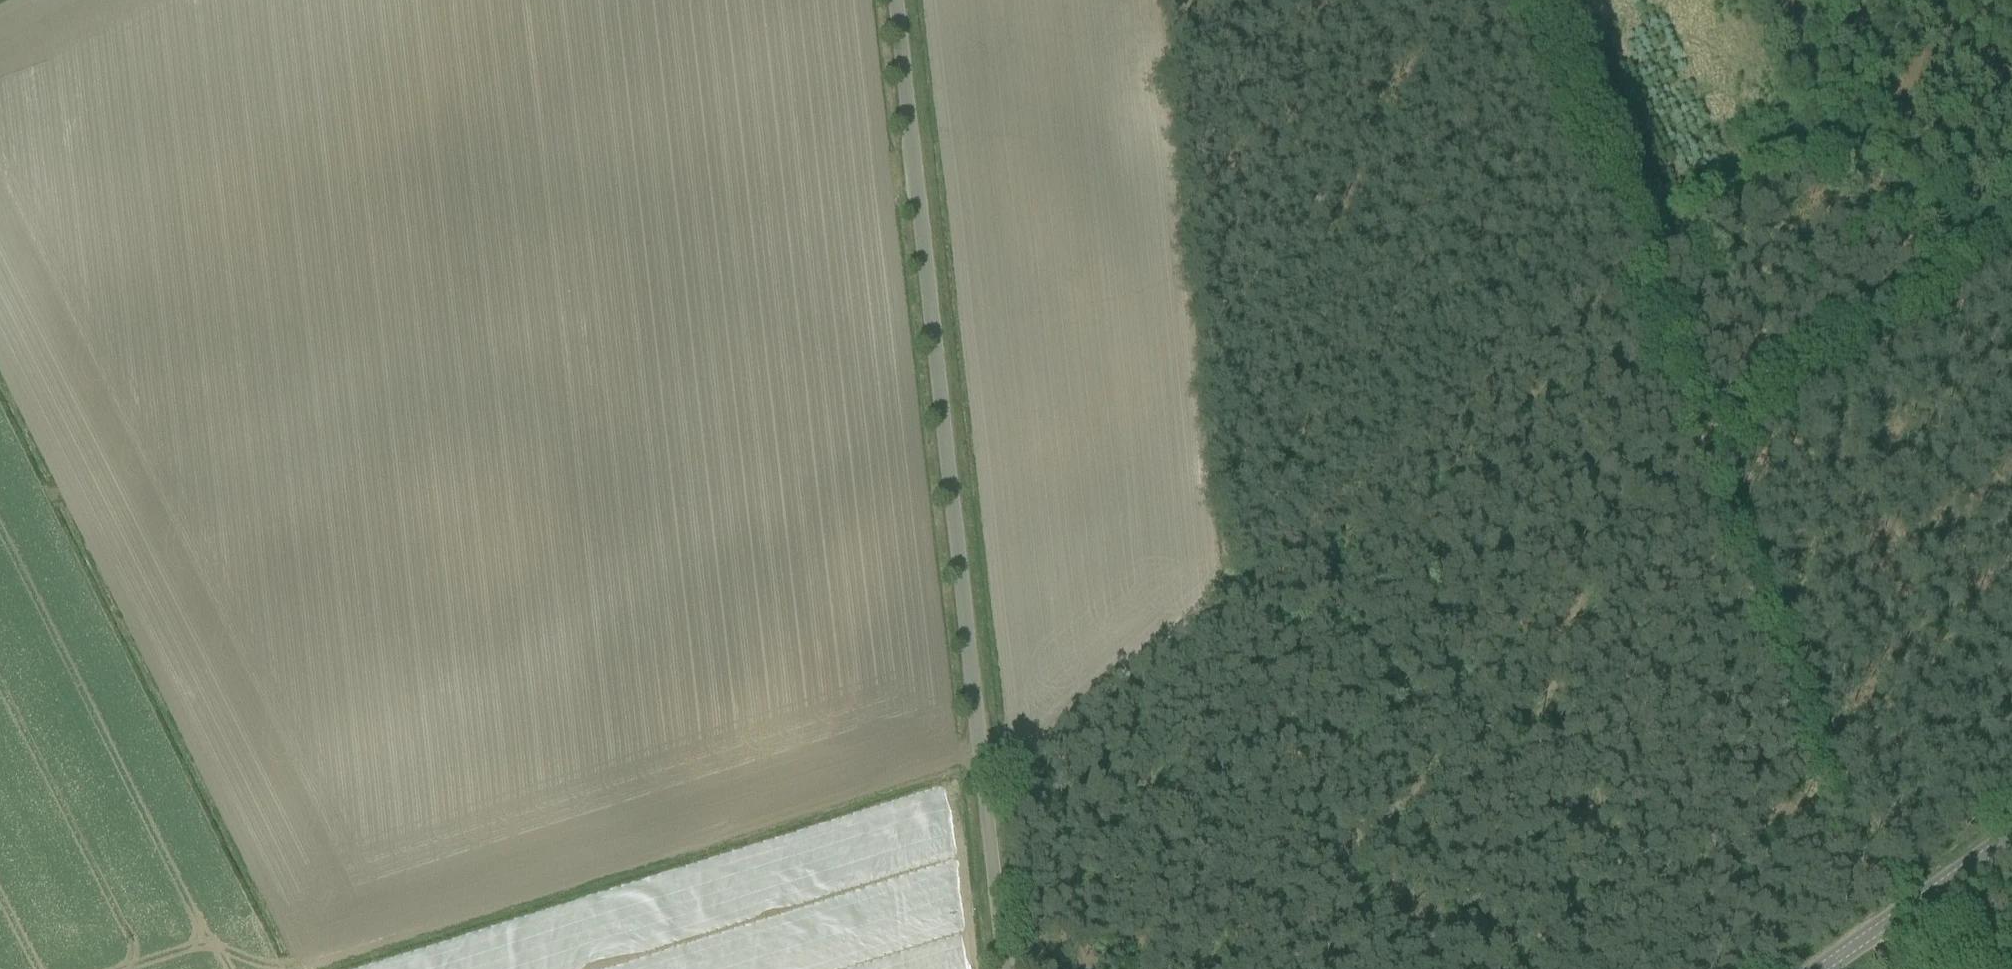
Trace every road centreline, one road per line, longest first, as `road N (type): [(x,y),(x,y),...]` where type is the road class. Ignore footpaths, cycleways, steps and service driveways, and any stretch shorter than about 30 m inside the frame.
road 1 (unclassified): [(1004,968),(894,0)]
road 2 (tertiary): [(1821,968),(2011,836)]

